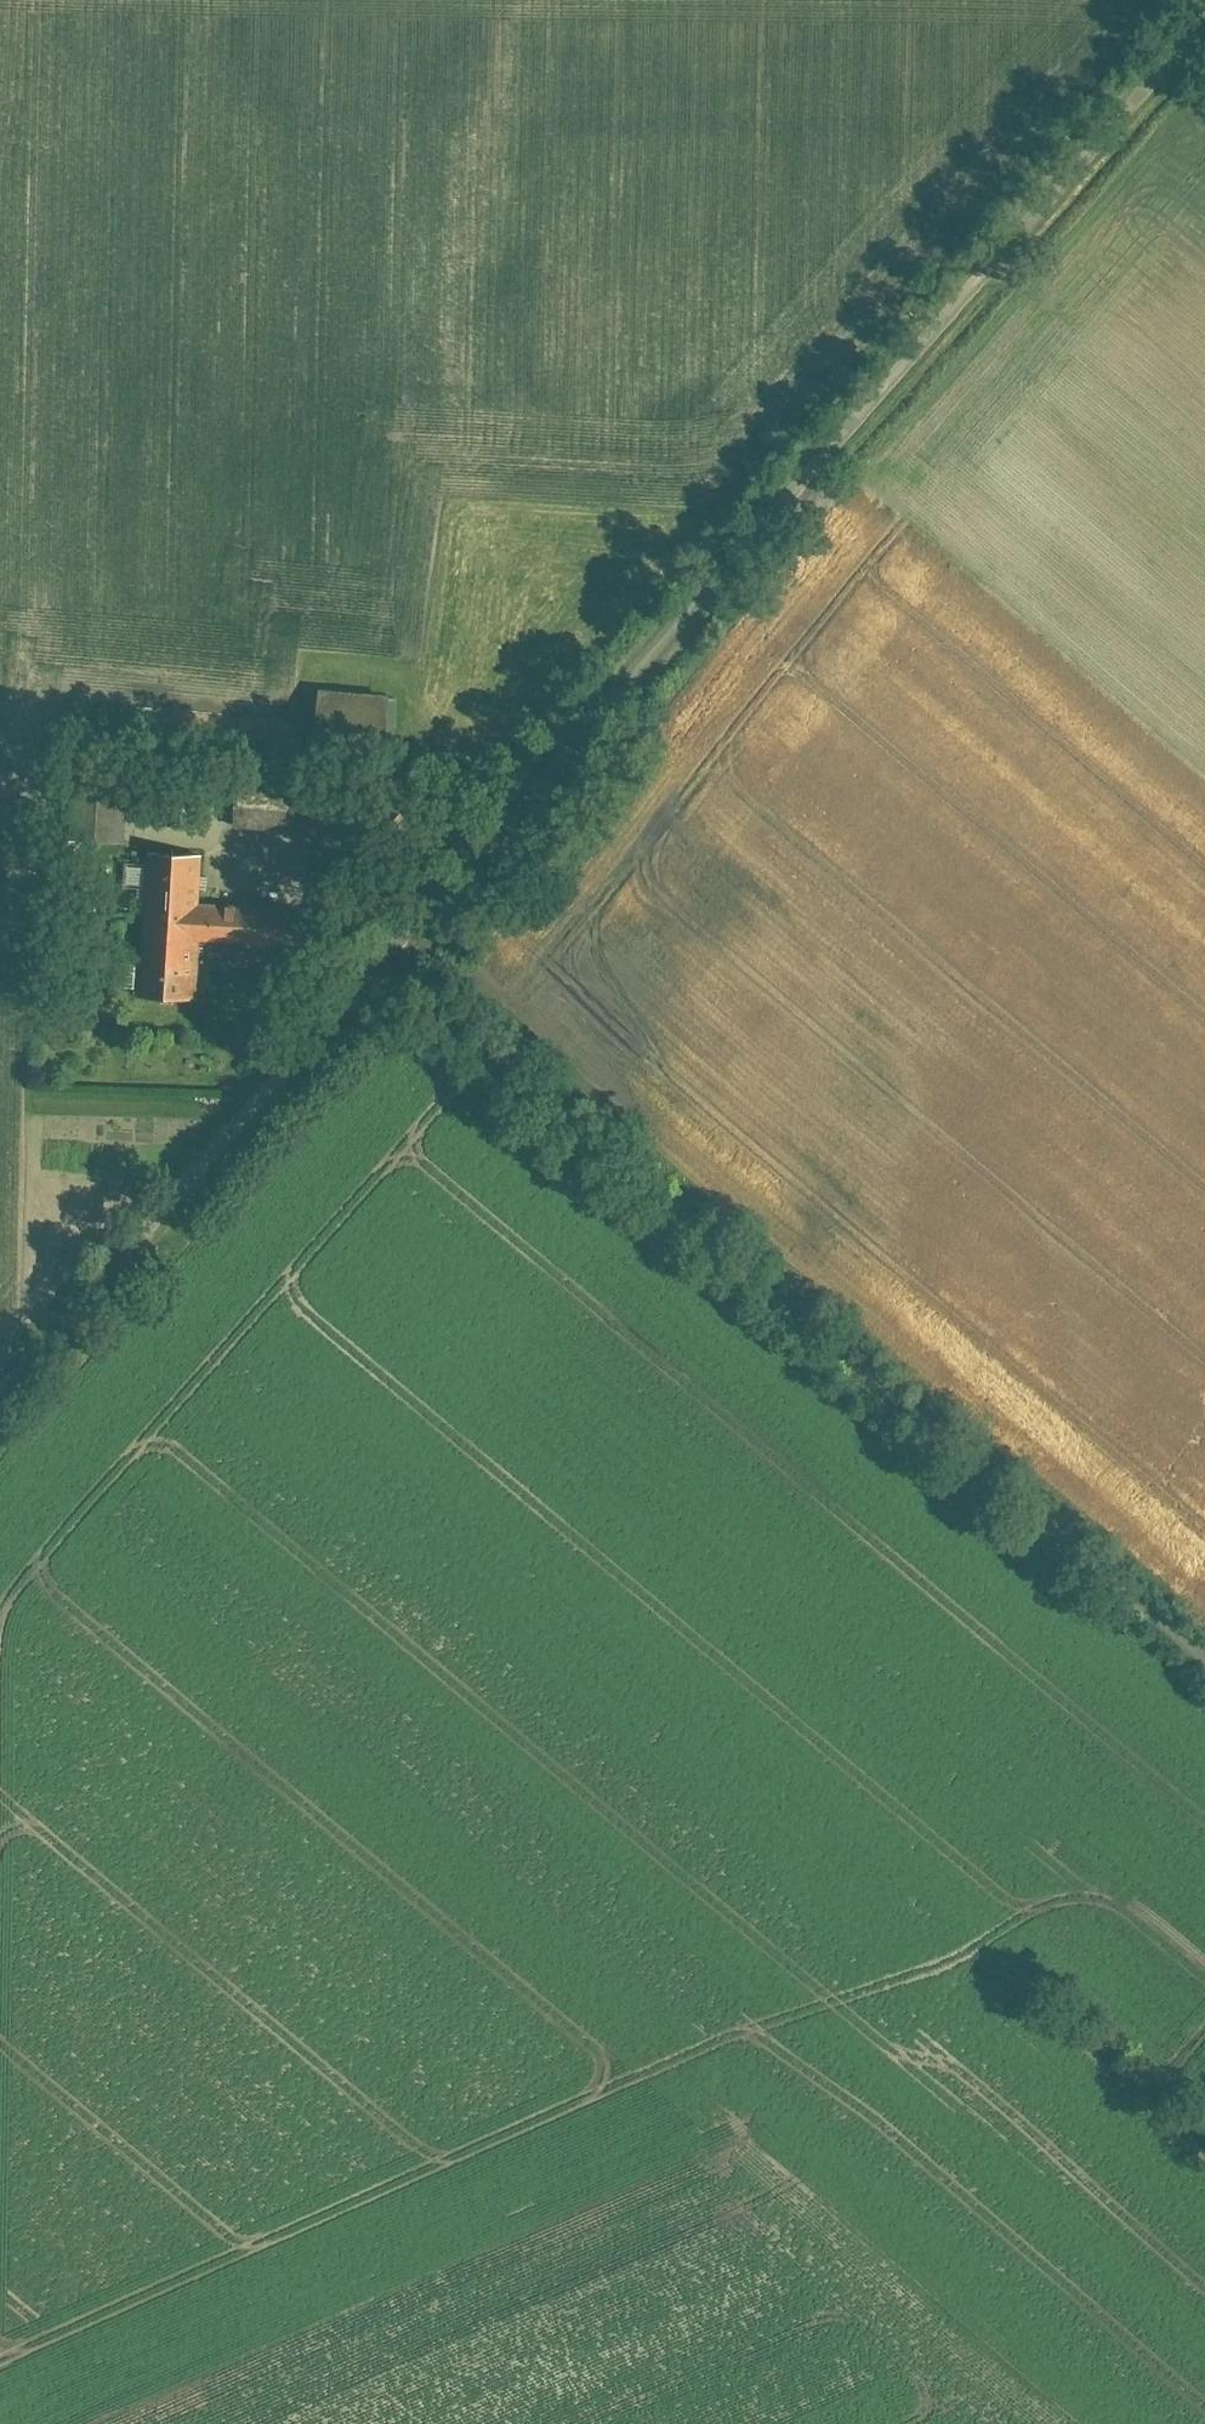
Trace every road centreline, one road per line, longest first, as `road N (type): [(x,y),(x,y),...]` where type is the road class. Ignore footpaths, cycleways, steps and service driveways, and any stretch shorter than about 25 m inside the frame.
road 1 (residential): [(1204,25),(0,1401)]

